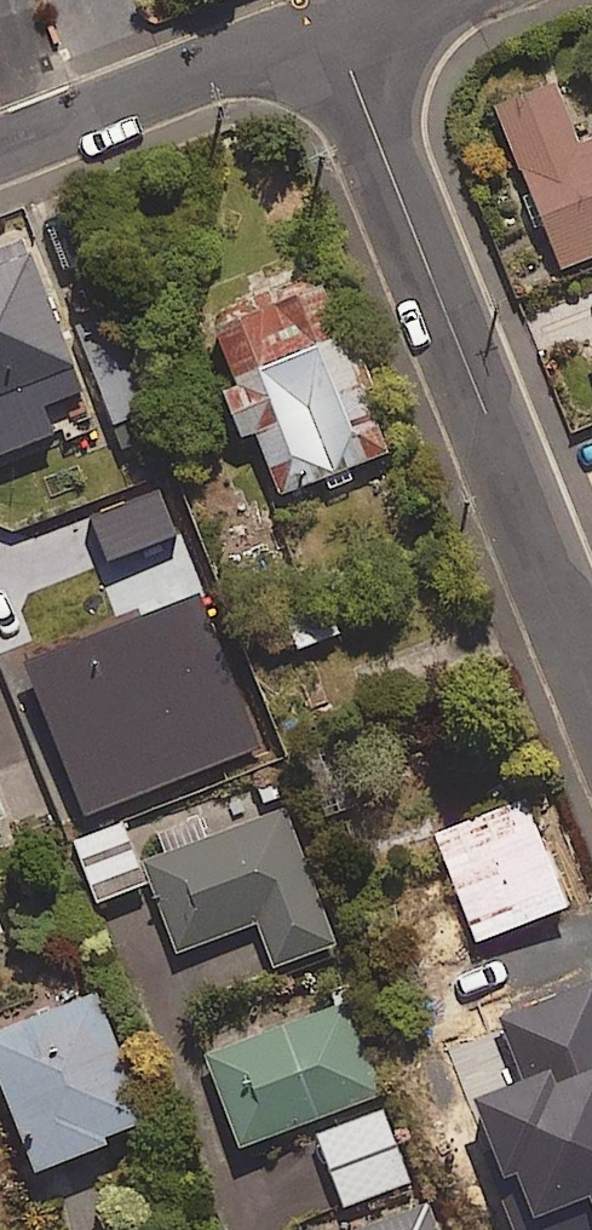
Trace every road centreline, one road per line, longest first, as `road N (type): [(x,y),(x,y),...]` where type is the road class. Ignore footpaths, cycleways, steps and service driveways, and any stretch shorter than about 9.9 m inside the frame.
road 1 (residential): [(330,25),(591,683)]
road 2 (residential): [(330,25),(0,153)]

